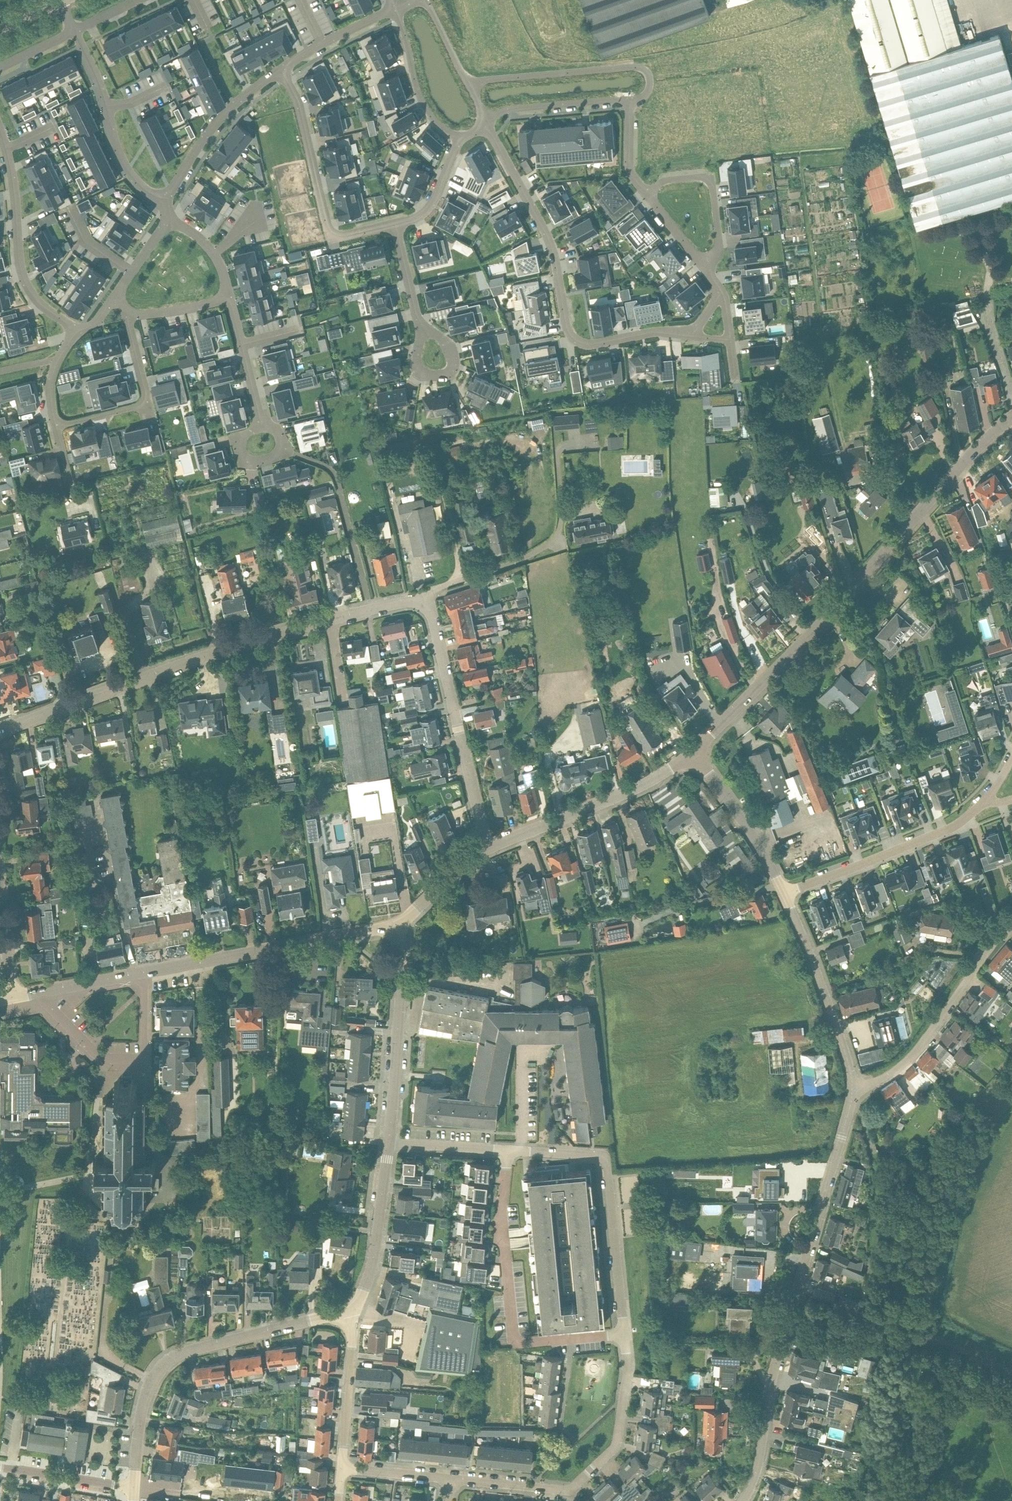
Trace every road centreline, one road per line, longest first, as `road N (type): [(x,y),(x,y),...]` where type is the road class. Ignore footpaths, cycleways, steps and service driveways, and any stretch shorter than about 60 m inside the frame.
road 1 (tertiary): [(694,753),(1011,419)]
road 2 (residential): [(0,730),(294,628),(425,603)]
road 3 (residential): [(744,1500),(853,1090)]
road 4 (residential): [(486,122),(552,247),(576,341),(691,336)]
road 5 (unclassified): [(133,1487),(144,1406),(165,1363),(351,1312)]
road 6 (residential): [(508,1150),(501,1211),(515,1343),(624,1334)]
road 7 (residential): [(624,1334),(606,1159),(523,1150)]
road 8 (tertiary): [(144,972),(399,926)]
road 9 (track): [(899,535),(882,427),(841,436),(822,330)]
road 10 (residential): [(425,603),(486,848)]
road 11 (residential): [(280,70),(299,104),(328,229),(341,237),(395,225)]
road 12 (residential): [(853,1090),(912,1057),(1011,923)]
road 13 (tertiary): [(486,848),(631,792),(694,753)]
road 14 (residential): [(0,128),(26,285),(78,330)]
road 15 (residential): [(785,892),(944,833),(987,800)]
road 16 (residential): [(144,972),(145,1060),(98,1056),(39,992)]
road 17 (residential): [(629,100),(648,91),(640,68),(469,86)]
road 18 (unclassified): [(390,1143),(399,926)]
road 19 (residential): [(853,1090),(841,1032),(785,892)]
road 20 (residential): [(163,197),(128,171),(74,32)]
road 21 (residential): [(56,426),(148,405),(128,313)]
road 22 (residential): [(566,1490),(616,1447),(624,1334)]
road 23 (unclassified): [(351,1312),(375,1257),(390,1143)]
road 24 (residential): [(280,70),(223,116),(163,197)]
road 25 (residential): [(785,892),(694,753)]
road 26 (residential): [(704,265),(720,245),(712,182),(664,181),(647,195)]
road 27 (residential): [(342,1469),(351,1312)]
road 28 (track): [(454,581),(461,565),(432,434)]
road 29 (residential): [(394,10),(424,107),(460,136)]
road 30 (residential): [(486,122),(510,109),(629,100)]
road 31 (residential): [(133,1487),(0,1468)]
road 32 (residential): [(394,10),(280,70)]
road 33 (residential): [(229,298),(262,421)]
road 34 (residential): [(262,421),(283,441),(275,457),(241,458),(240,436),(254,429)]
road 35 (residential): [(425,331),(417,367),(425,375),(454,368),(435,335)]

